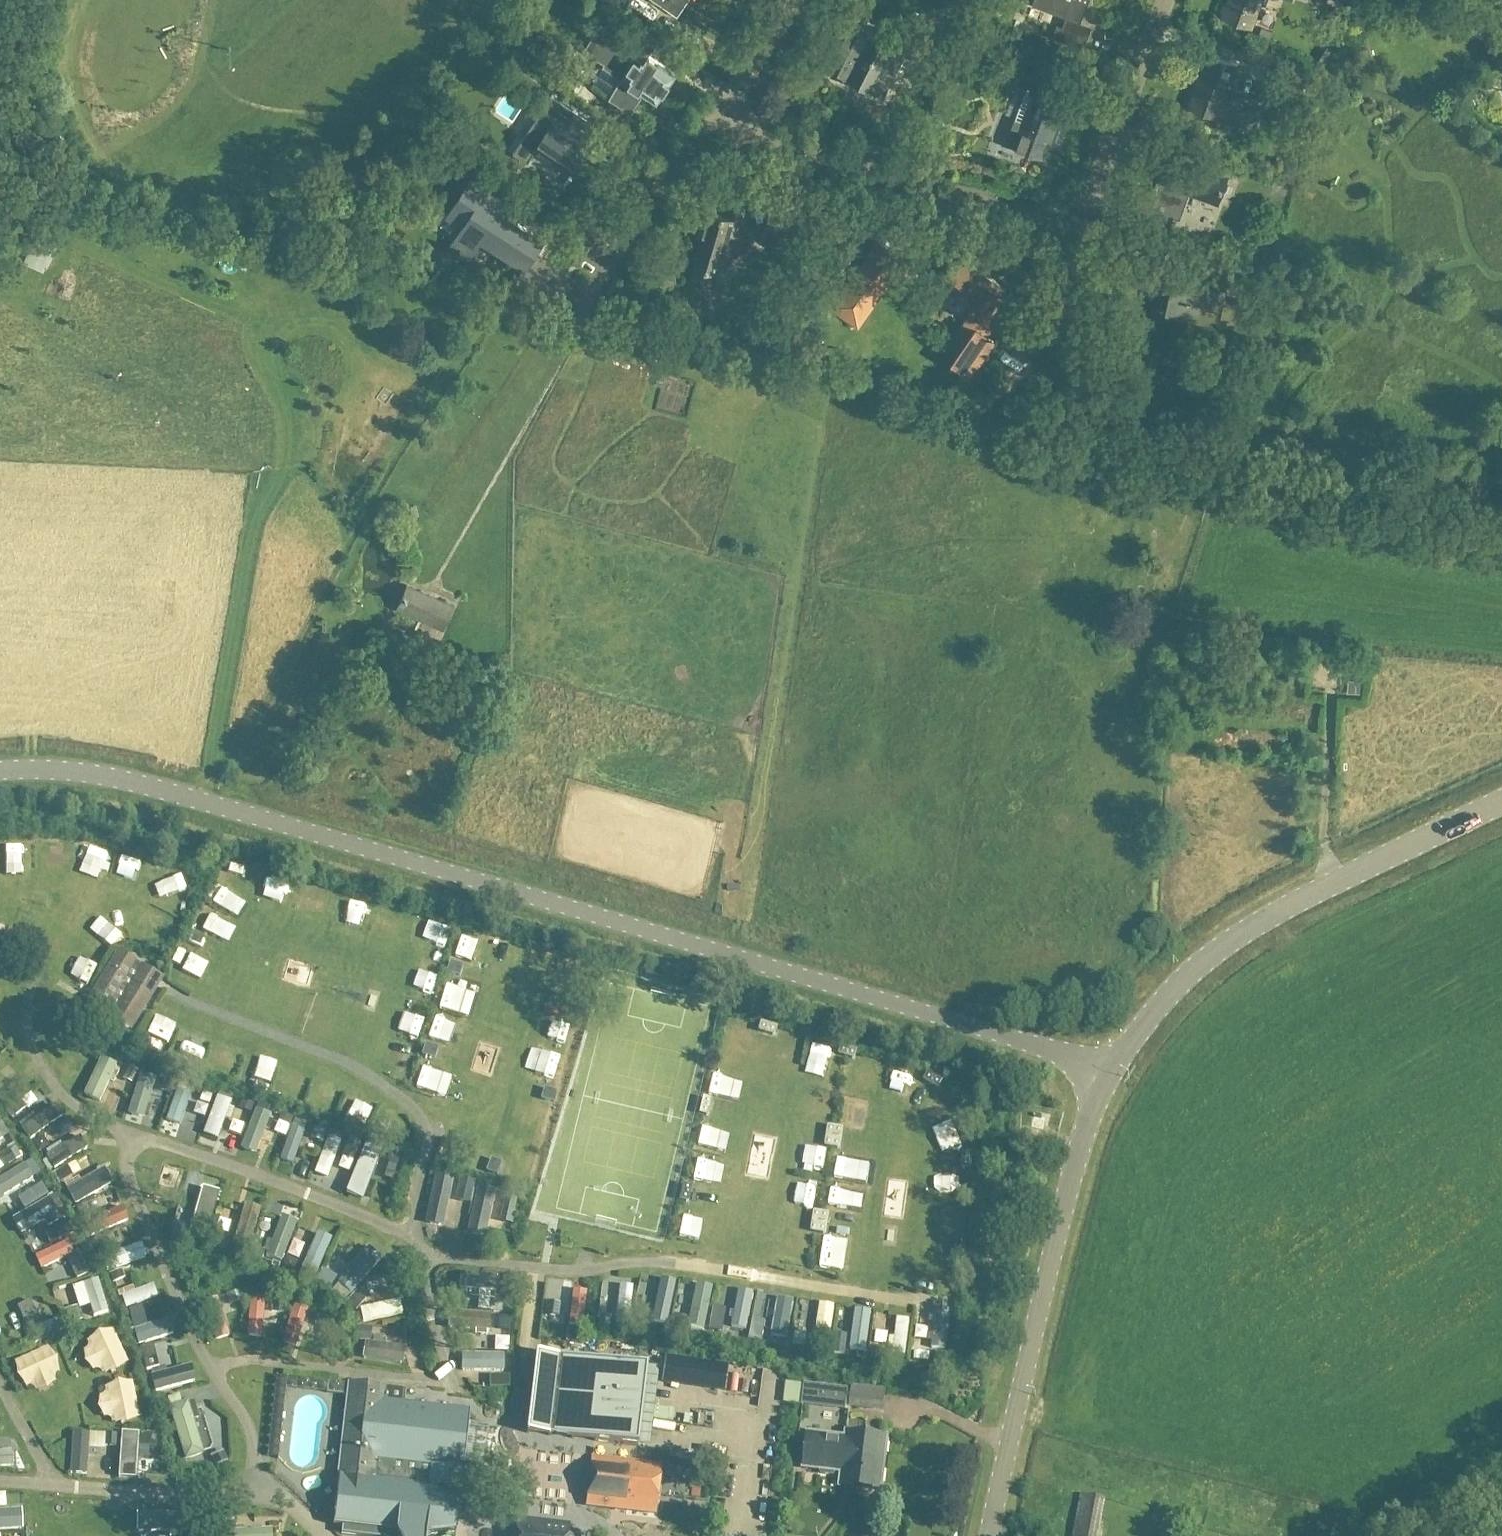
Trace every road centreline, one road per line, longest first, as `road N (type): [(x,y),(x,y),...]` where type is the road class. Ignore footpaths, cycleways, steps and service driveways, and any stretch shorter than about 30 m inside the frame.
road 1 (unclassified): [(1111,1071),(111,779)]
road 2 (tertiary): [(1111,1071),(1176,987),(1246,932),(1501,803)]
road 3 (tertiary): [(989,1535),(1084,1135),(1111,1071)]
road 4 (residential): [(1082,230),(713,120)]
road 5 (residential): [(1082,230),(1167,0)]
road 6 (residential): [(577,323),(713,120)]
road 7 (residential): [(1046,390),(1082,230)]
road 8 (residential): [(713,120),(792,0)]

